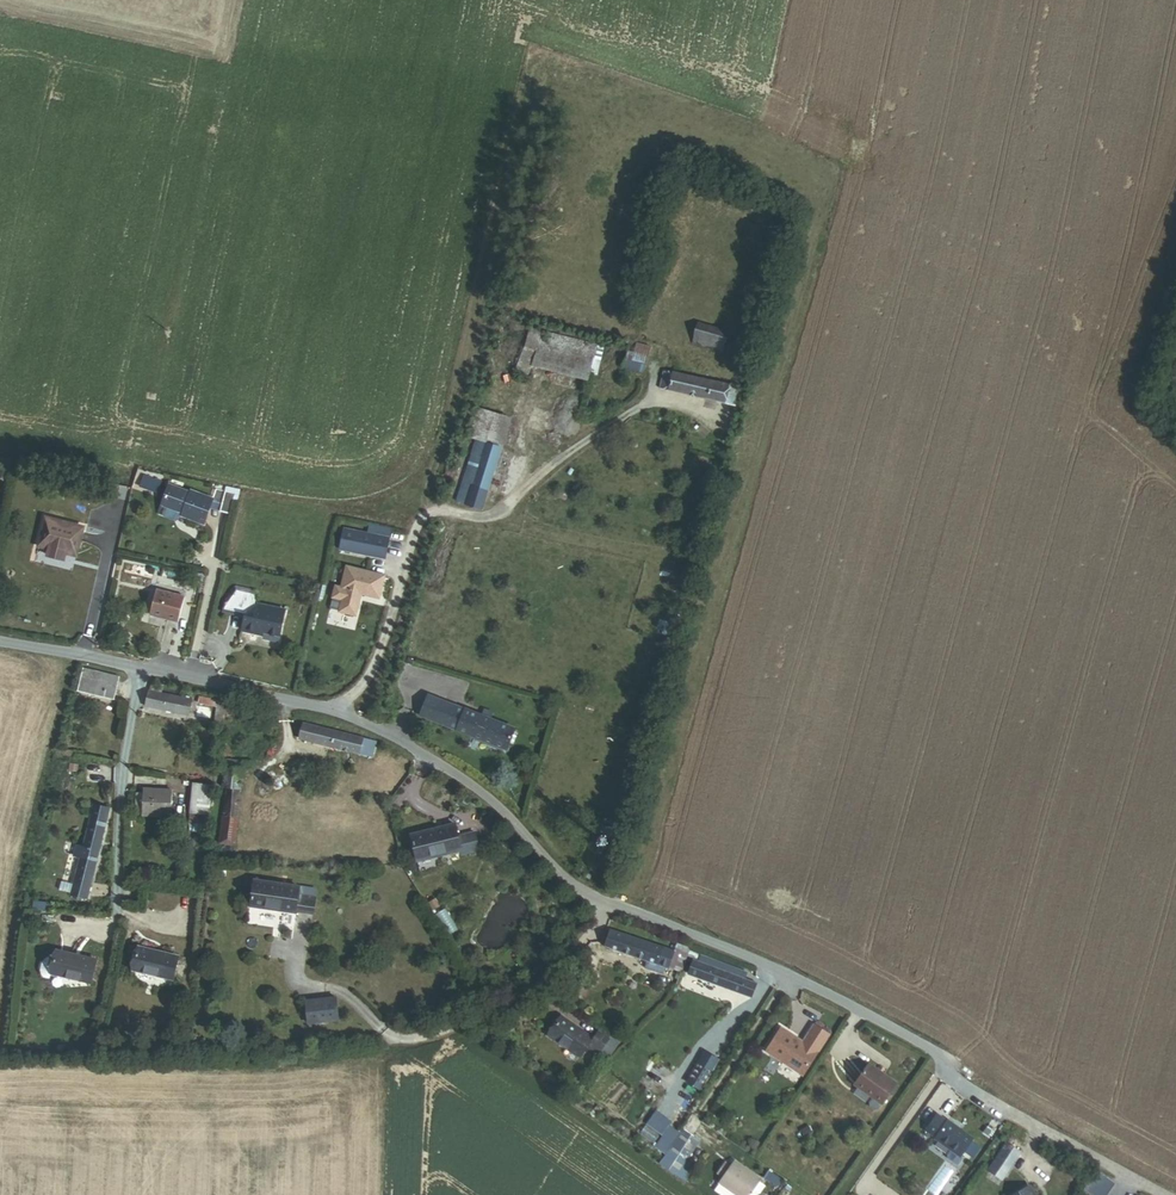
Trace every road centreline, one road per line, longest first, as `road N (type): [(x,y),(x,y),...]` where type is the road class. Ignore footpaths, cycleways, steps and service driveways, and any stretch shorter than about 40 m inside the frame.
road 1 (residential): [(609,903),(566,876),(466,778),(373,724),(0,642)]
road 2 (residential): [(1165,1194),(968,1086),(960,1064),(791,973),(609,903)]
road 3 (residential): [(609,903),(579,948),(528,992),(449,1029),(394,1036)]
road 4 (track): [(647,554),(490,518)]

